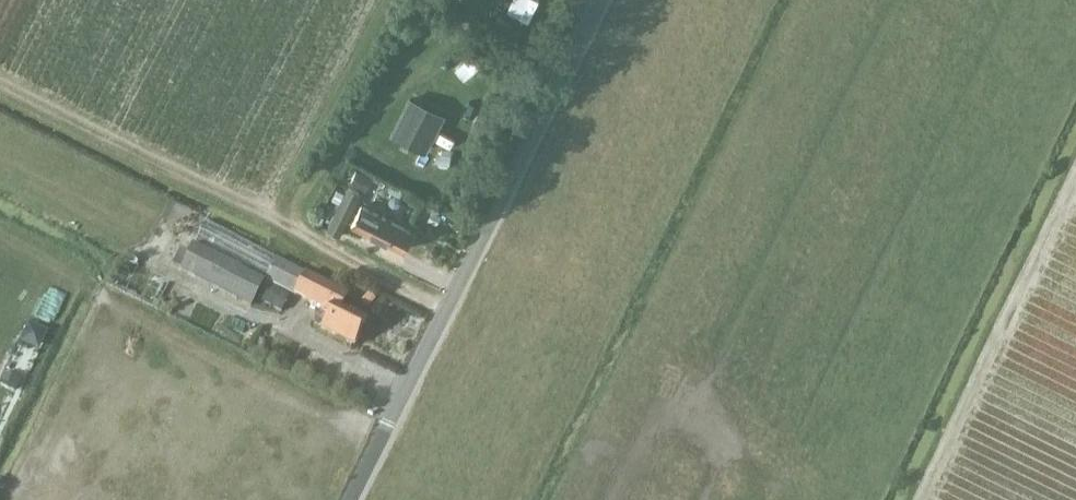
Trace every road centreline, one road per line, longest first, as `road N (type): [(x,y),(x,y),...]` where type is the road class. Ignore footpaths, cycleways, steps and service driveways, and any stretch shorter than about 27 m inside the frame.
road 1 (unclassified): [(349,499),(600,0)]
road 2 (track): [(0,89),(444,310)]
road 3 (track): [(1075,186),(924,499)]

